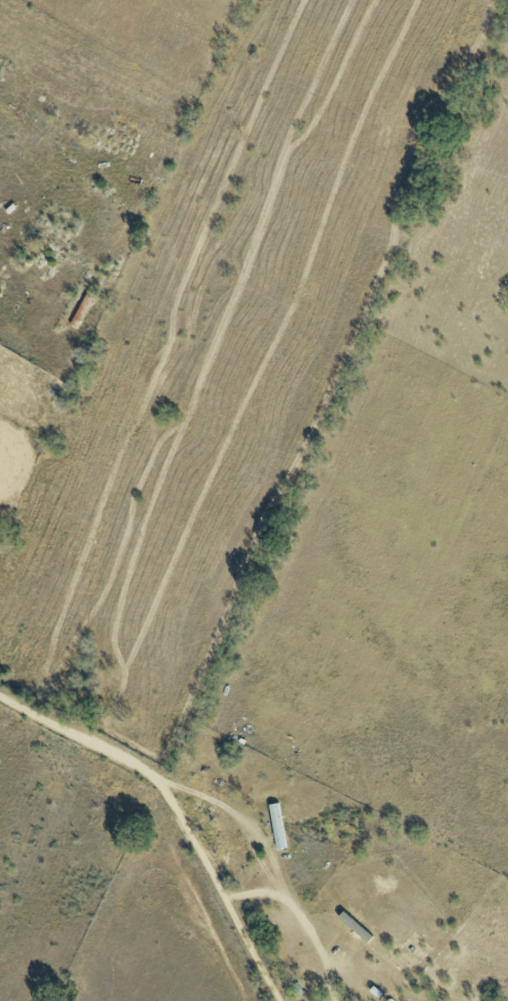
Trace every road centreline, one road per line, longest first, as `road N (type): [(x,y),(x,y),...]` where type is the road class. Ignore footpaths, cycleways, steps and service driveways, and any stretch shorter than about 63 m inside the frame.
road 1 (residential): [(282,1000),(155,775),(0,695)]

